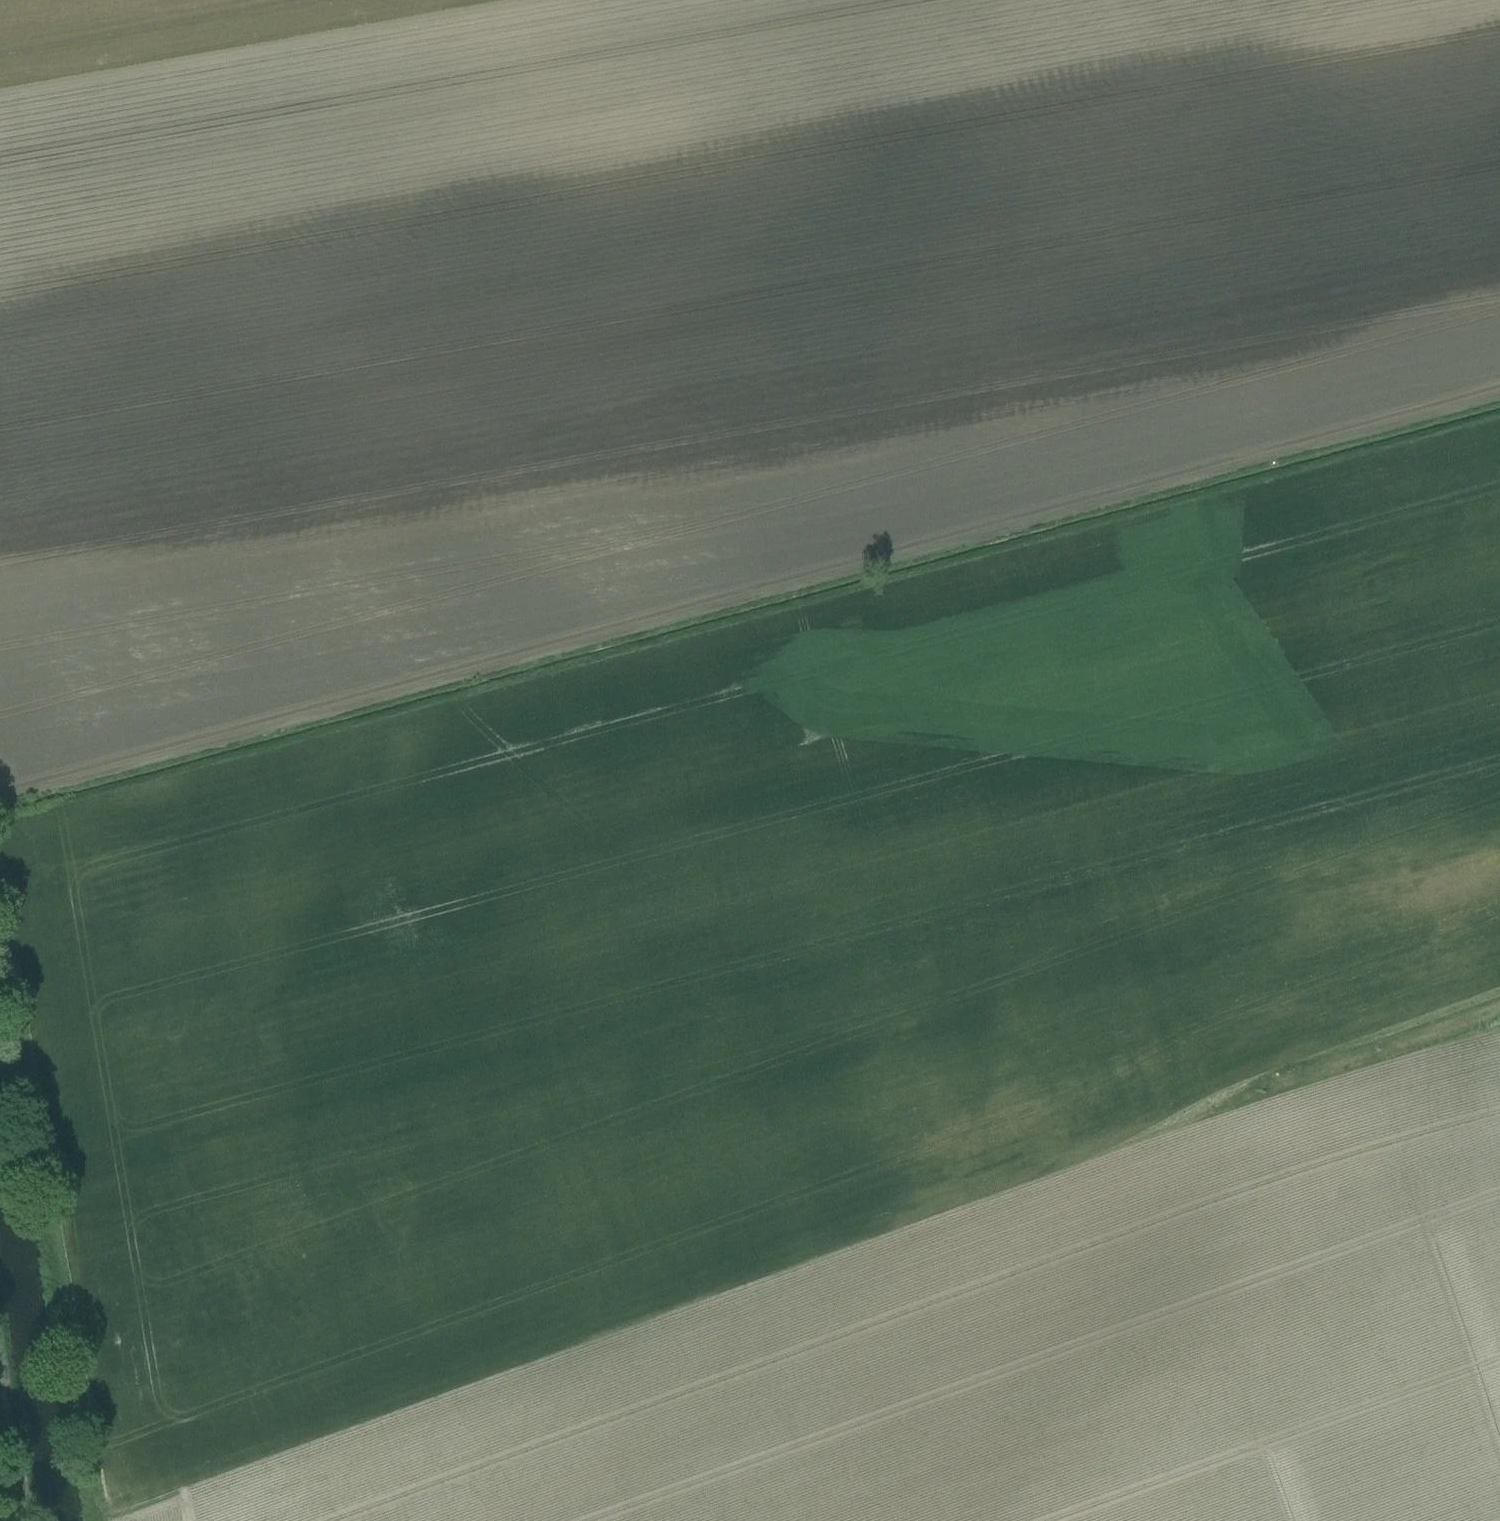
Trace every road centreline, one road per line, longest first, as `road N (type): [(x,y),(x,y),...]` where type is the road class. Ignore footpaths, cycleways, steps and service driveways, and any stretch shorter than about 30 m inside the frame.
road 1 (track): [(1499,1012),(1263,1097)]
road 2 (track): [(28,1520),(30,1478),(0,1300)]

